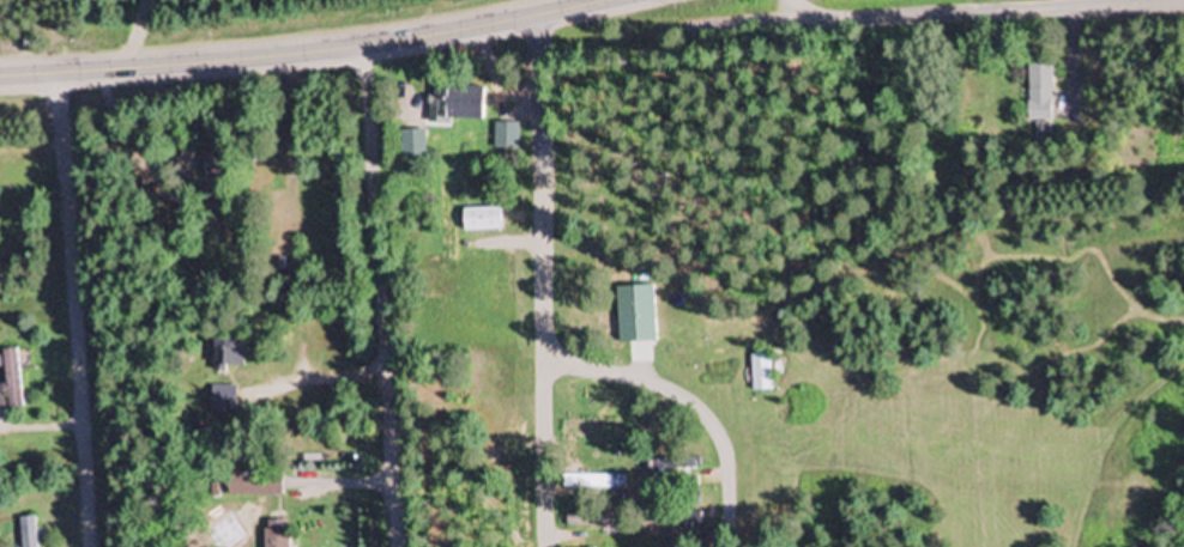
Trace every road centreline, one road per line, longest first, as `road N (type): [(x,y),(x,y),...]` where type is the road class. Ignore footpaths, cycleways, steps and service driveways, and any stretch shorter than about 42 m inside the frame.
road 1 (residential): [(723,546),(714,357),(701,327),(667,306),(531,310),(532,546)]
road 2 (secondary): [(617,0),(367,48),(0,77)]
road 3 (residential): [(367,48),(399,546)]
road 4 (residential): [(85,546),(58,73)]
road 5 (residential): [(790,0),(799,24),(1177,0)]
road 6 (residential): [(528,19),(531,310)]

